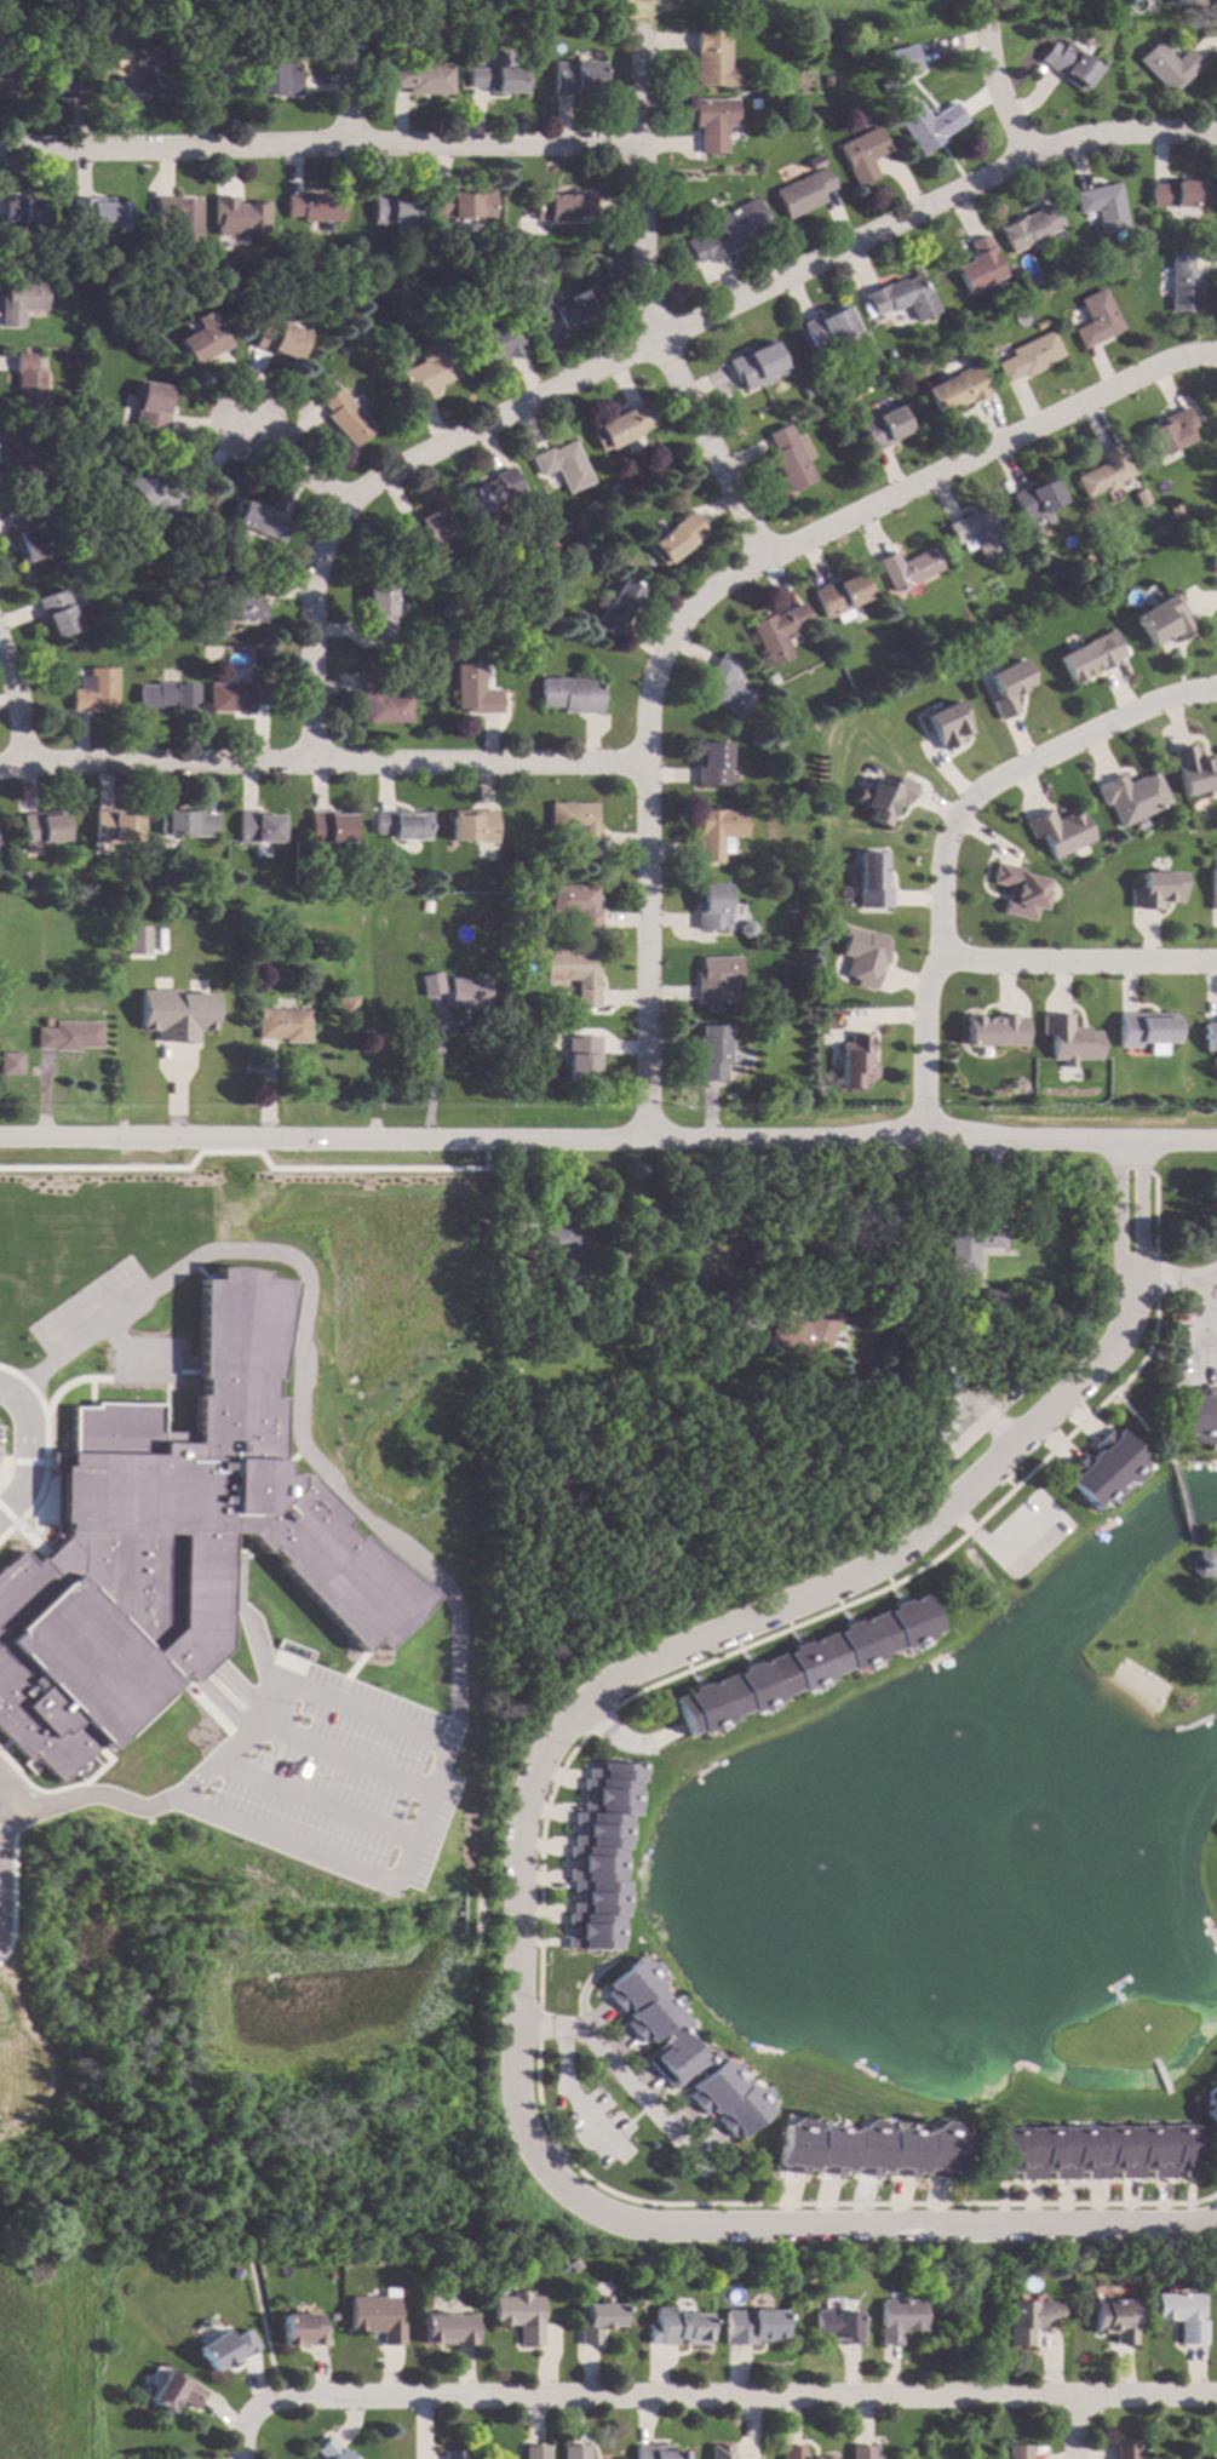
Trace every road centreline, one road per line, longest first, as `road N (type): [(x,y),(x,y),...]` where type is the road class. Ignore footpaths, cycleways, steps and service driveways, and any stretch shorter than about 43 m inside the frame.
road 1 (residential): [(1133,1273),(1121,1346),(918,1543),(615,1685),(570,1719),(527,1806),(515,2099),(534,2157),(568,2195),(639,2225),(1207,2222),(1216,2214)]
road 2 (residential): [(1216,136),(1072,141),(1021,160),(338,500),(311,590),(311,758)]
road 3 (residential): [(1216,1143),(0,1138)]
road 4 (residential): [(1216,2388),(334,2397),(271,2402),(243,2420)]
road 5 (residential): [(644,761),(0,767)]
road 6 (residential): [(639,143),(0,153)]
road 7 (residential): [(649,1139),(645,688),(679,618),(764,555)]
road 8 (residential): [(1216,690),(1169,699),(982,786),(958,813),(943,841),(937,955),(925,981),(922,1141)]
road 9 (residential): [(764,555),(641,293),(639,36)]
road 10 (residential): [(1216,357),(1186,354),(764,555)]
road 11 (residential): [(1216,961),(937,955)]
road 12 (residential): [(1130,1143),(1121,1162),(1120,1251),(1133,1273)]
road 13 (residential): [(1133,1273),(1141,1168),(1130,1143)]
road 14 (residential): [(1021,160),(987,36)]
road 15 (residential): [(338,500),(240,423)]

